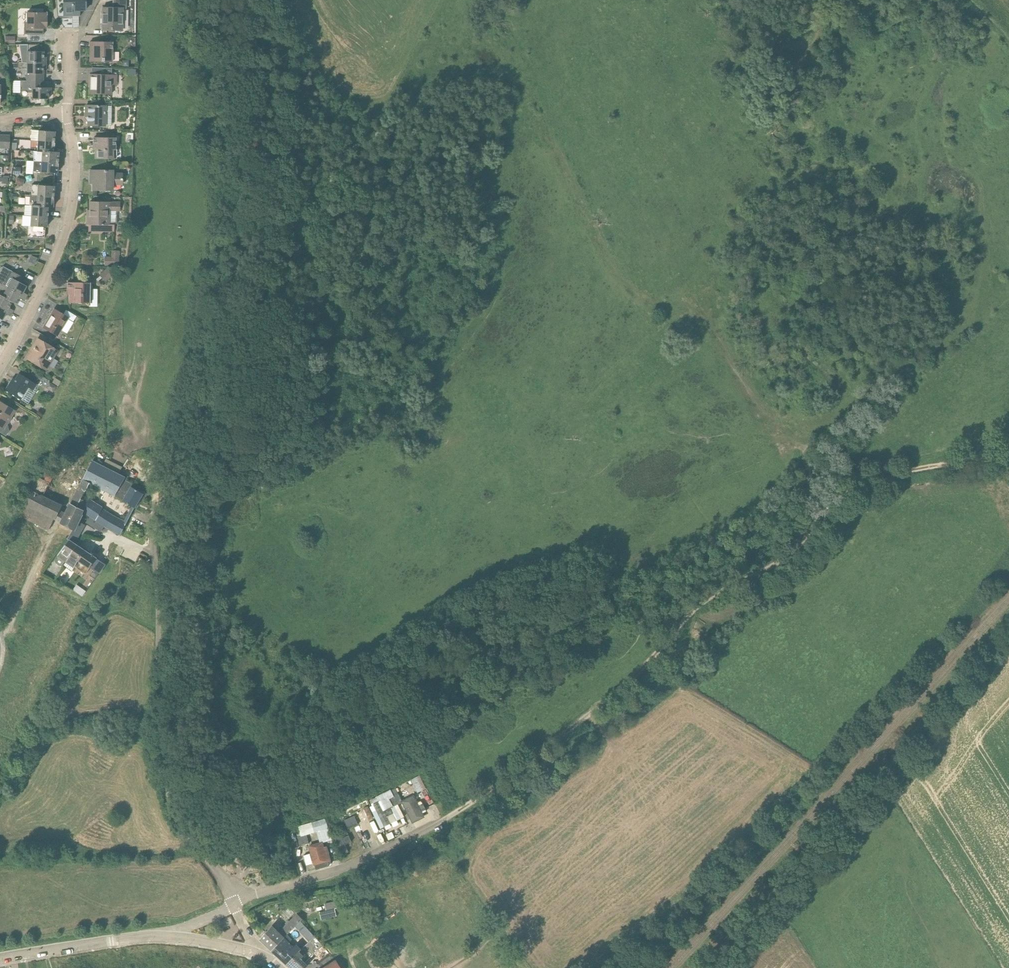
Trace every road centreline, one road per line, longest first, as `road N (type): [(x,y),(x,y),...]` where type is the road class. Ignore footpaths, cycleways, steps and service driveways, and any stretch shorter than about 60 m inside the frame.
road 1 (track): [(440,822),(611,696),(699,603),(783,560),(841,494),(921,468)]
road 2 (unclassified): [(233,904),(170,803),(154,554)]
road 3 (residential): [(0,367),(70,218),(68,111)]
road 4 (residential): [(233,904),(340,870),(440,822)]
road 5 (residential): [(0,958),(166,936)]

